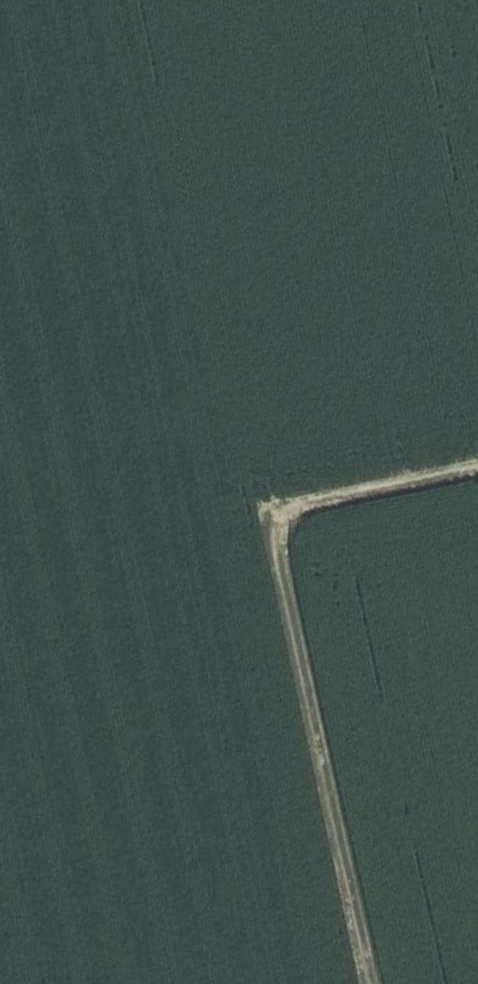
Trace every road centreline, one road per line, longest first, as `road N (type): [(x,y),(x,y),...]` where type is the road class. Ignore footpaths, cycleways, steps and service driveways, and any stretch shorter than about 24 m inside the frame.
road 1 (track): [(366,983),(273,520),(477,477)]

